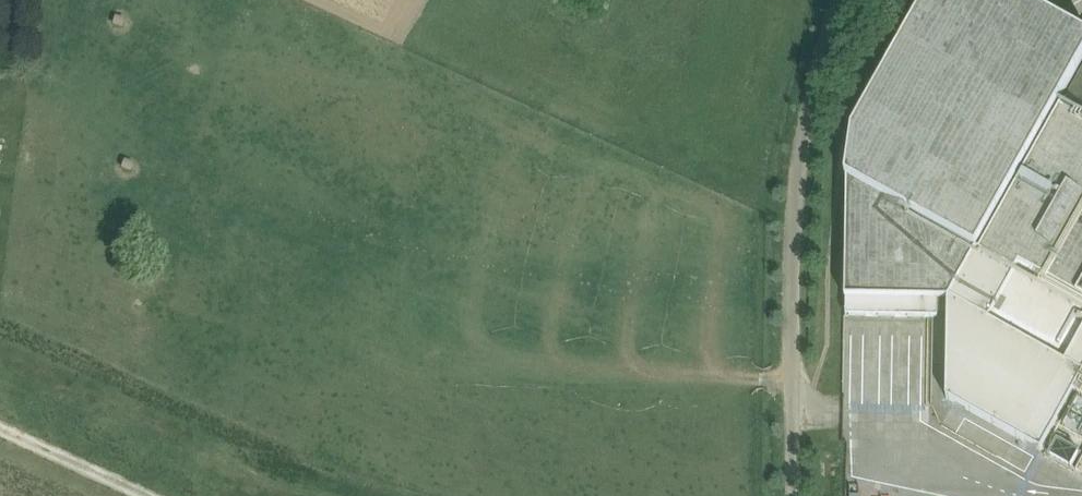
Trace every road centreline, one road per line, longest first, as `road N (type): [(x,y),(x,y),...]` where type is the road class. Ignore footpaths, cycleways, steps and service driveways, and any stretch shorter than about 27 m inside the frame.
road 1 (unclassified): [(795,495),(798,187),(817,77),(844,0)]

